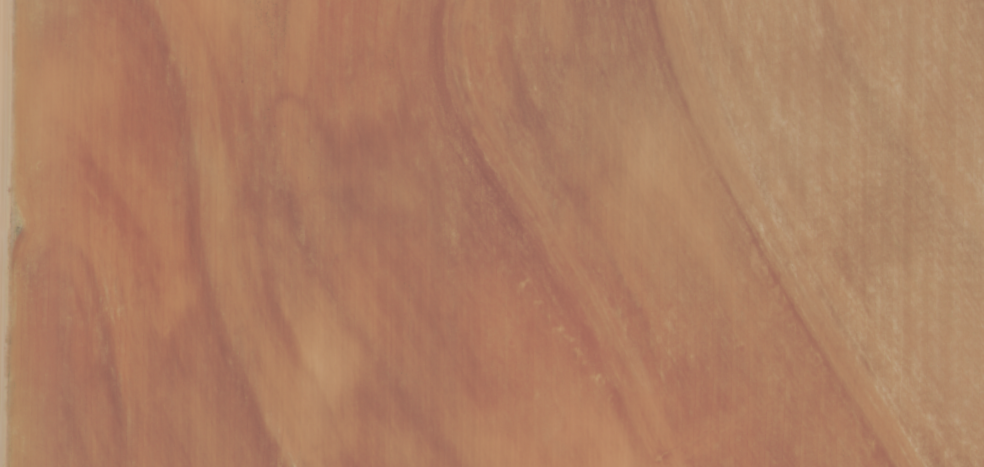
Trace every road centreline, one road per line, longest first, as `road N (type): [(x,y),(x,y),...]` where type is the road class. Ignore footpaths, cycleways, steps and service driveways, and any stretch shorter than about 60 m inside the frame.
road 1 (residential): [(0,466),(9,0)]

